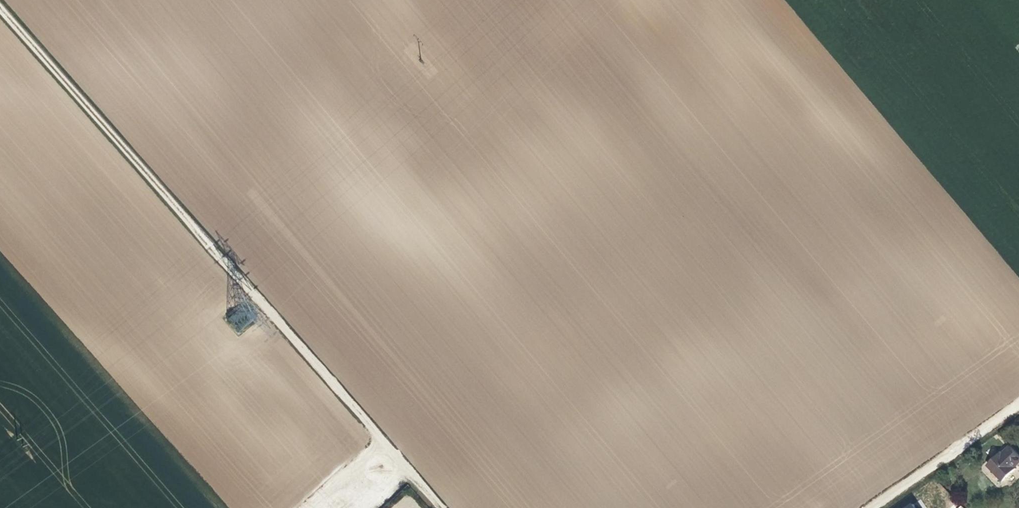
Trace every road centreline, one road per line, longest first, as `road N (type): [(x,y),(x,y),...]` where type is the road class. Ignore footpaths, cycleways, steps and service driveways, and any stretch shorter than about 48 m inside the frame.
road 1 (track): [(0,3),(442,507)]
road 2 (residential): [(871,507),(1018,405)]

